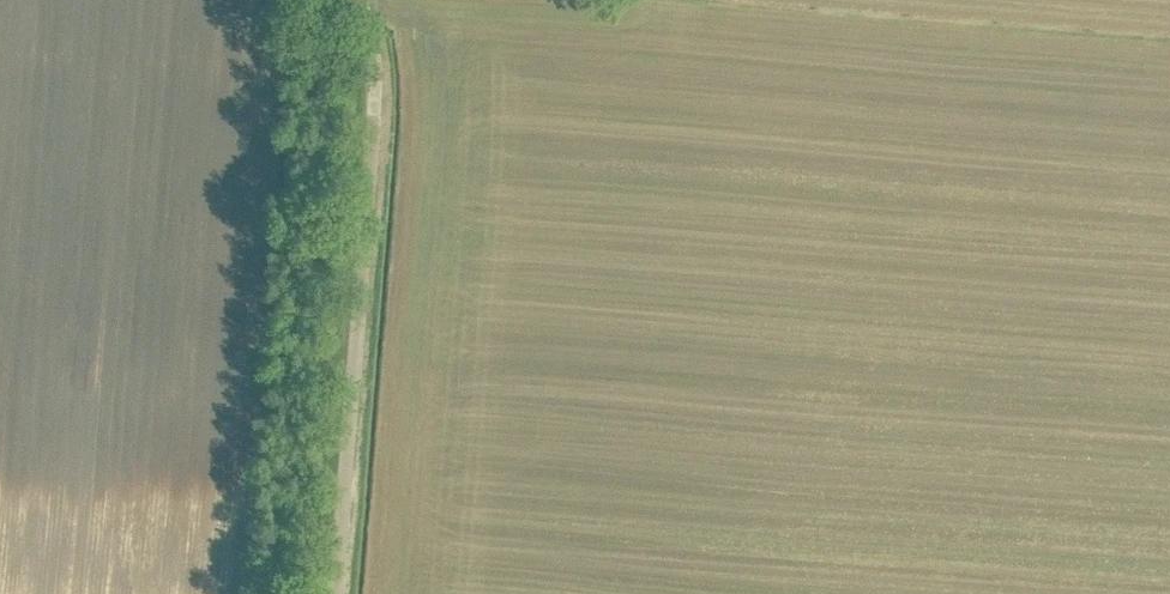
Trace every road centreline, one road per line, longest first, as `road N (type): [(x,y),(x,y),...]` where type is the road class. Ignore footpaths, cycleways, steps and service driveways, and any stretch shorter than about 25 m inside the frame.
road 1 (unclassified): [(333,593),(373,87),(358,0)]

